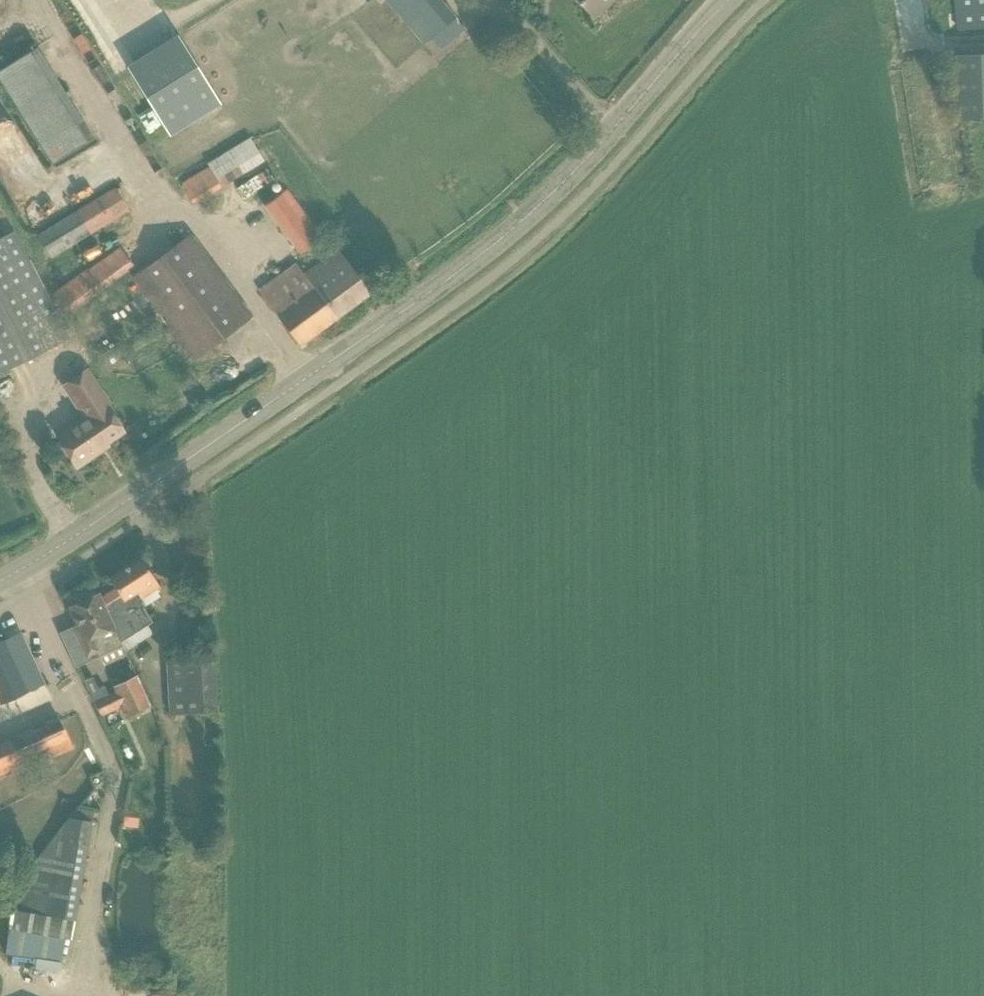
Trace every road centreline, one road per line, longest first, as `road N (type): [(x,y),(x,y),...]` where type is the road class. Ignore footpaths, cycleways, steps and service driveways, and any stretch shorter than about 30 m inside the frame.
road 1 (secondary): [(0,580),(77,535),(505,235),(588,157),(728,0)]

